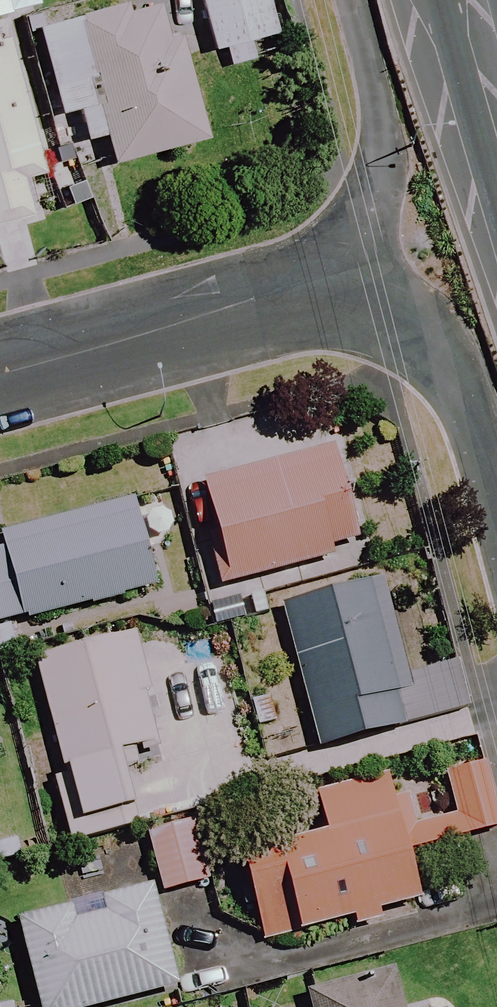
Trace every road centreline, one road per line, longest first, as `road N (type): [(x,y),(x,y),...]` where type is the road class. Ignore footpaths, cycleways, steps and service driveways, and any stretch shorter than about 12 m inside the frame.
road 1 (residential): [(324,312),(0,392)]
road 2 (residential): [(324,312),(368,240),(380,195),(383,149),(347,0)]
road 3 (residential): [(496,532),(464,410),(441,368),(413,335),(324,312)]

